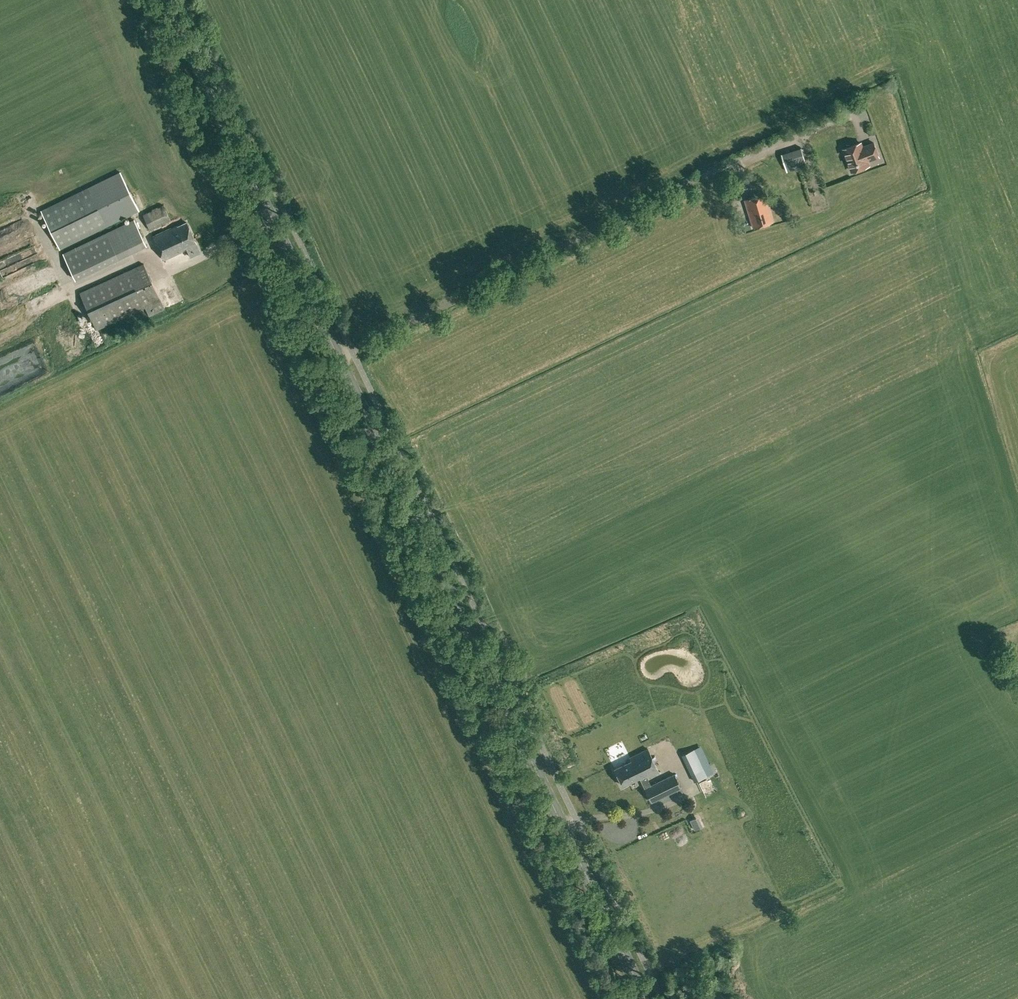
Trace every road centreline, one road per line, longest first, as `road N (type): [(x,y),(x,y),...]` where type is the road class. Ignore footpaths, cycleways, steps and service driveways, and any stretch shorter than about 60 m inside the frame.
road 1 (secondary): [(642,998),(339,357)]
road 2 (unclassified): [(863,124),(848,111),(739,159),(339,357)]
road 3 (secondary): [(339,357),(167,0)]

